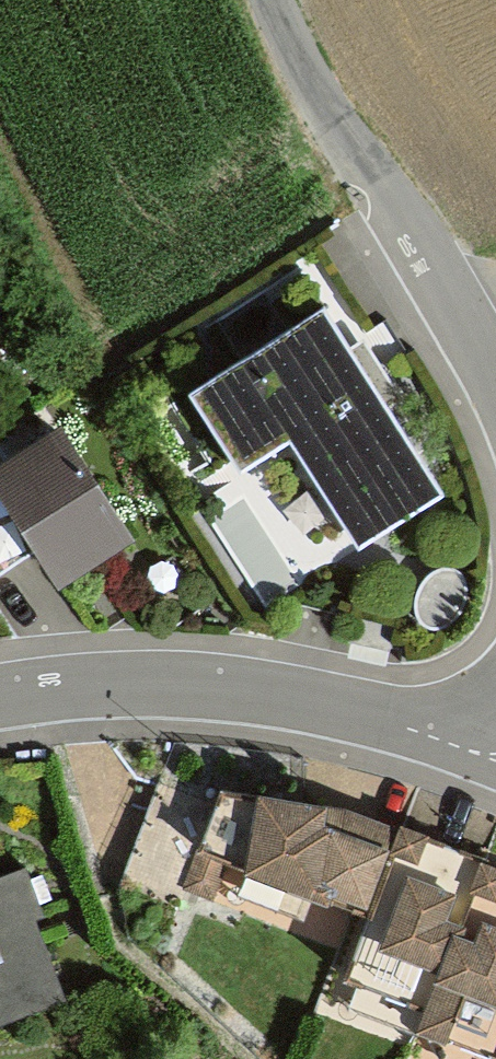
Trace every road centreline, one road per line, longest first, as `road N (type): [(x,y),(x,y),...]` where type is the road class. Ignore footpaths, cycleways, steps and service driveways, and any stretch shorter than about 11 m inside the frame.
road 1 (unclassified): [(495,757),(416,726),(265,687),(145,674),(26,677),(0,686)]
road 2 (residential): [(459,309),(270,0)]

